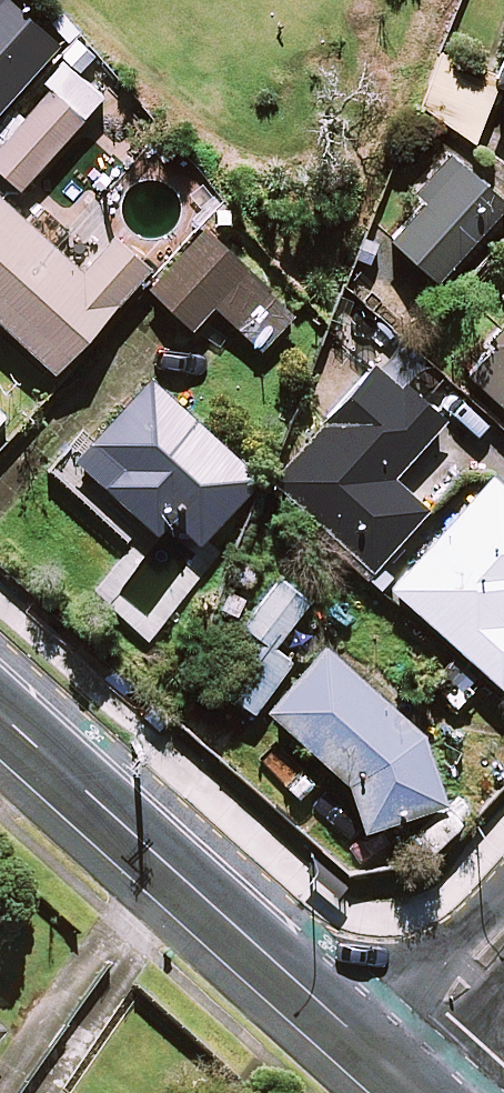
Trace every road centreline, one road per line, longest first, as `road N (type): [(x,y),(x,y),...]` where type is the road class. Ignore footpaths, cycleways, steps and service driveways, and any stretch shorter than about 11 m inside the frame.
road 1 (residential): [(0,713),(393,1068)]
road 2 (residential): [(503,942),(393,1068)]

